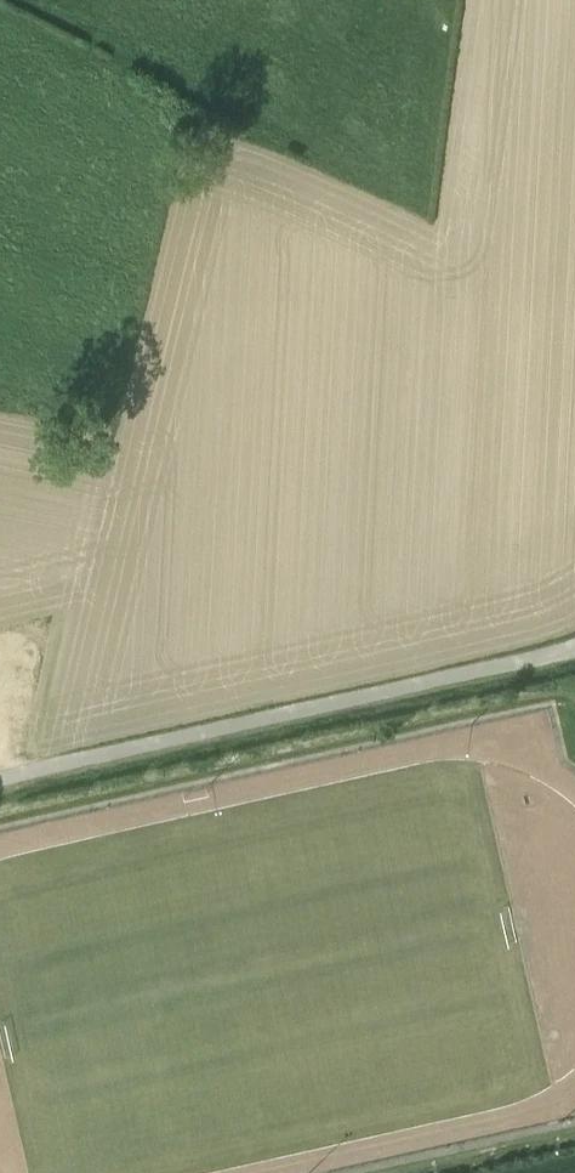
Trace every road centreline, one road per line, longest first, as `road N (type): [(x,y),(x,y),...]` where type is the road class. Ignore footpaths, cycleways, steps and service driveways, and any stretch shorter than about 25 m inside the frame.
road 1 (track): [(0,777),(574,646)]

